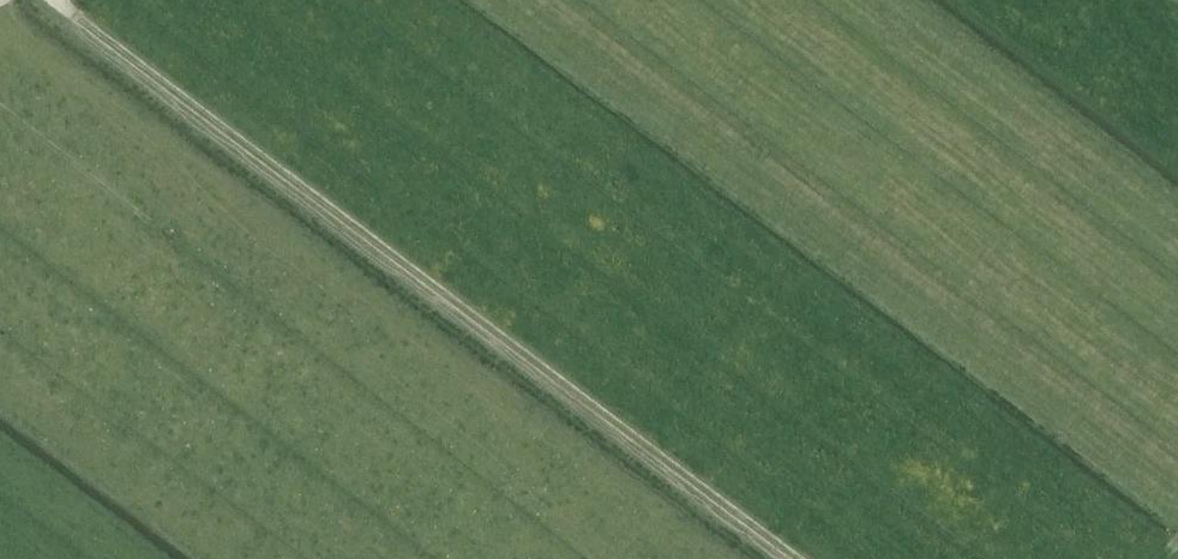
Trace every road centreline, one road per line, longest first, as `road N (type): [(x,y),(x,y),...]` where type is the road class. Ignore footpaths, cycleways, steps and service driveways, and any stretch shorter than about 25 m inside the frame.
road 1 (track): [(63,0),(800,558)]

